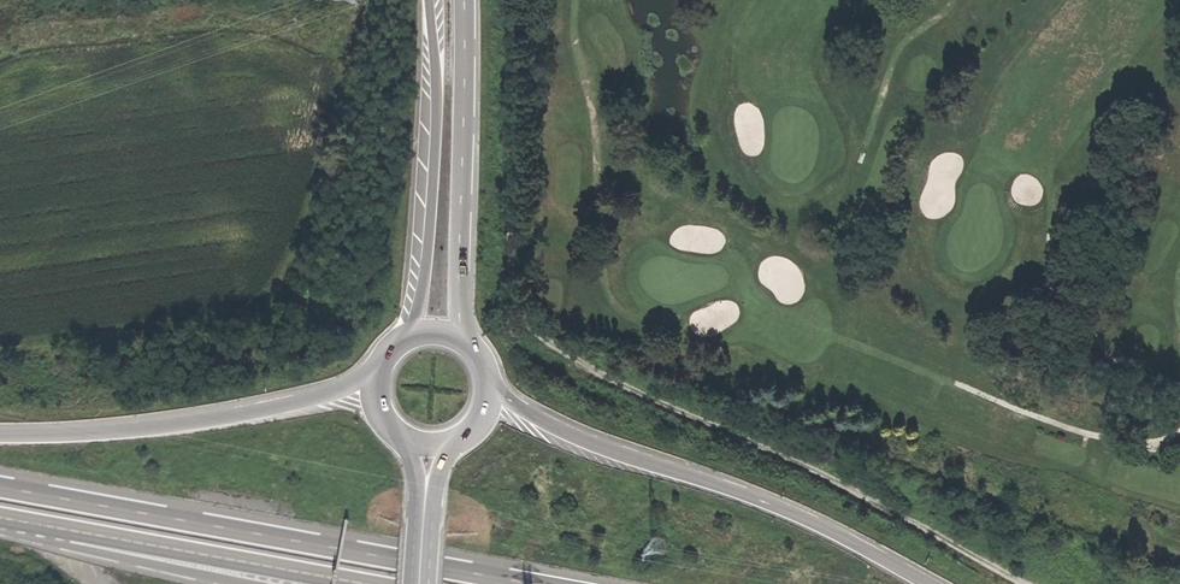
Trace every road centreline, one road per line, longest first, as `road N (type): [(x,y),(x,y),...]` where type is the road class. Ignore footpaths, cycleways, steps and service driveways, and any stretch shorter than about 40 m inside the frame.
road 1 (track): [(1010,583),(844,486),(559,358),(533,336),(516,304),(512,265),(509,0)]
road 2 (track): [(0,346),(266,304),(288,272),(317,187),(362,0)]
road 3 (trunk): [(534,583),(0,484)]
road 4 (trunk): [(931,583),(751,495),(572,434),(486,384)]
road 5 (trunk): [(374,374),(320,397),(178,425),(0,435)]
road 6 (trunk): [(0,519),(369,583)]
road 7 (primary): [(430,0),(437,86),(417,302),(402,338)]
road 8 (primary): [(463,341),(465,0)]
road 9 (trunk): [(0,527),(238,583)]
road 10 (primary): [(428,583),(439,477),(456,438)]
road 11 (primary): [(402,438),(417,484),(409,583)]

